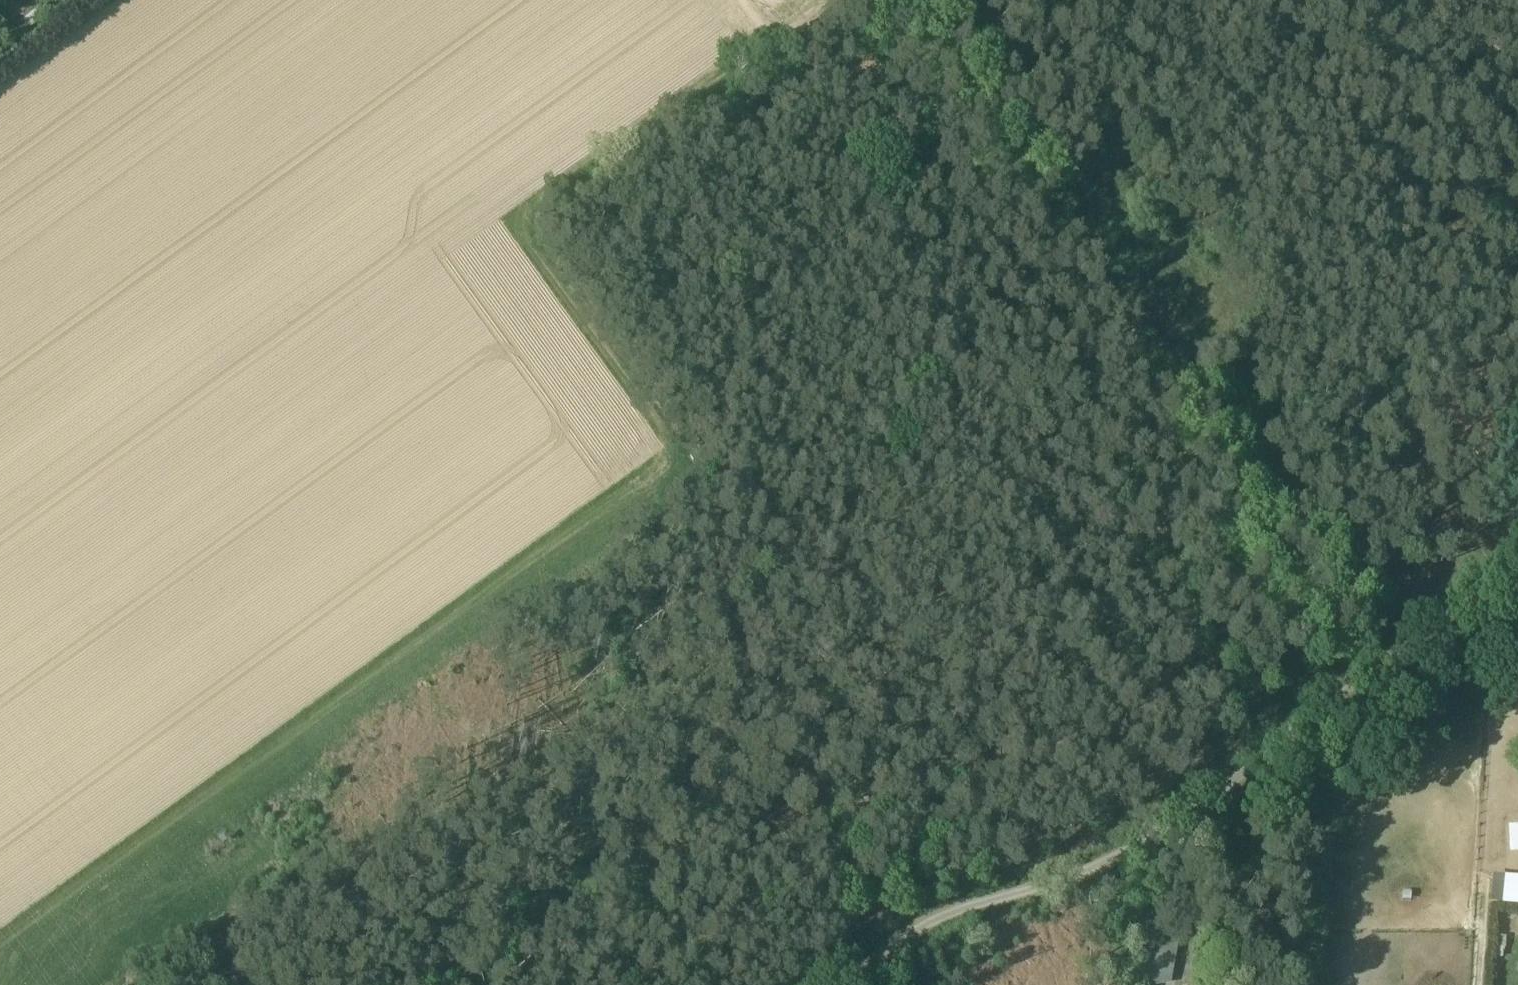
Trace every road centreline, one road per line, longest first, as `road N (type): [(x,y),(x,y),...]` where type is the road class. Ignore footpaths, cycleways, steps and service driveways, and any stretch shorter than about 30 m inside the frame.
road 1 (track): [(1517,575),(1125,858),(956,920),(854,984)]
road 2 (track): [(754,0),(792,55),(864,0)]

